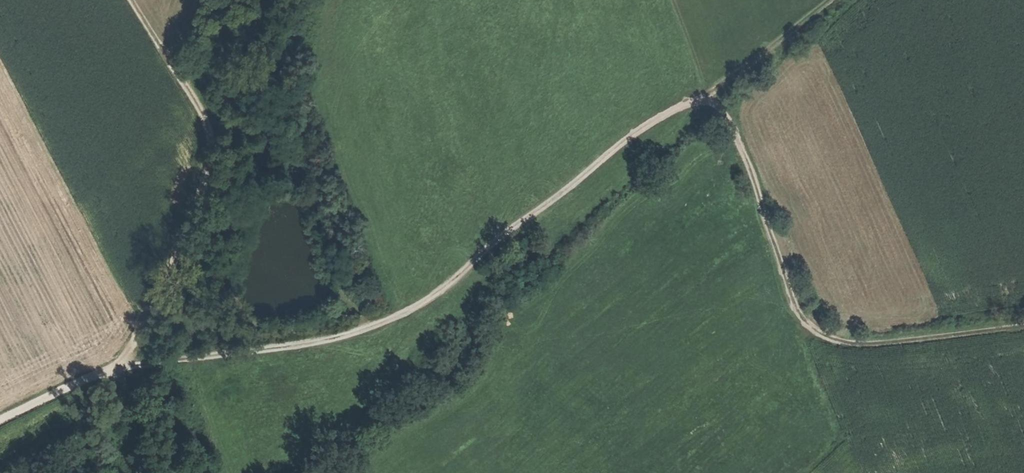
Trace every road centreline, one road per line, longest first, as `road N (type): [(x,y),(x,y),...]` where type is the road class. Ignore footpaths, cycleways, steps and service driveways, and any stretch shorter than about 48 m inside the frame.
road 1 (track): [(121,365),(300,343),(421,305),(641,127),(703,99),(728,109),(787,253),(800,329),(827,346),(1023,326)]
road 2 (track): [(0,421),(121,365),(208,178),(211,141),(199,99),(138,0)]
road 3 (track): [(703,99),(838,0)]

